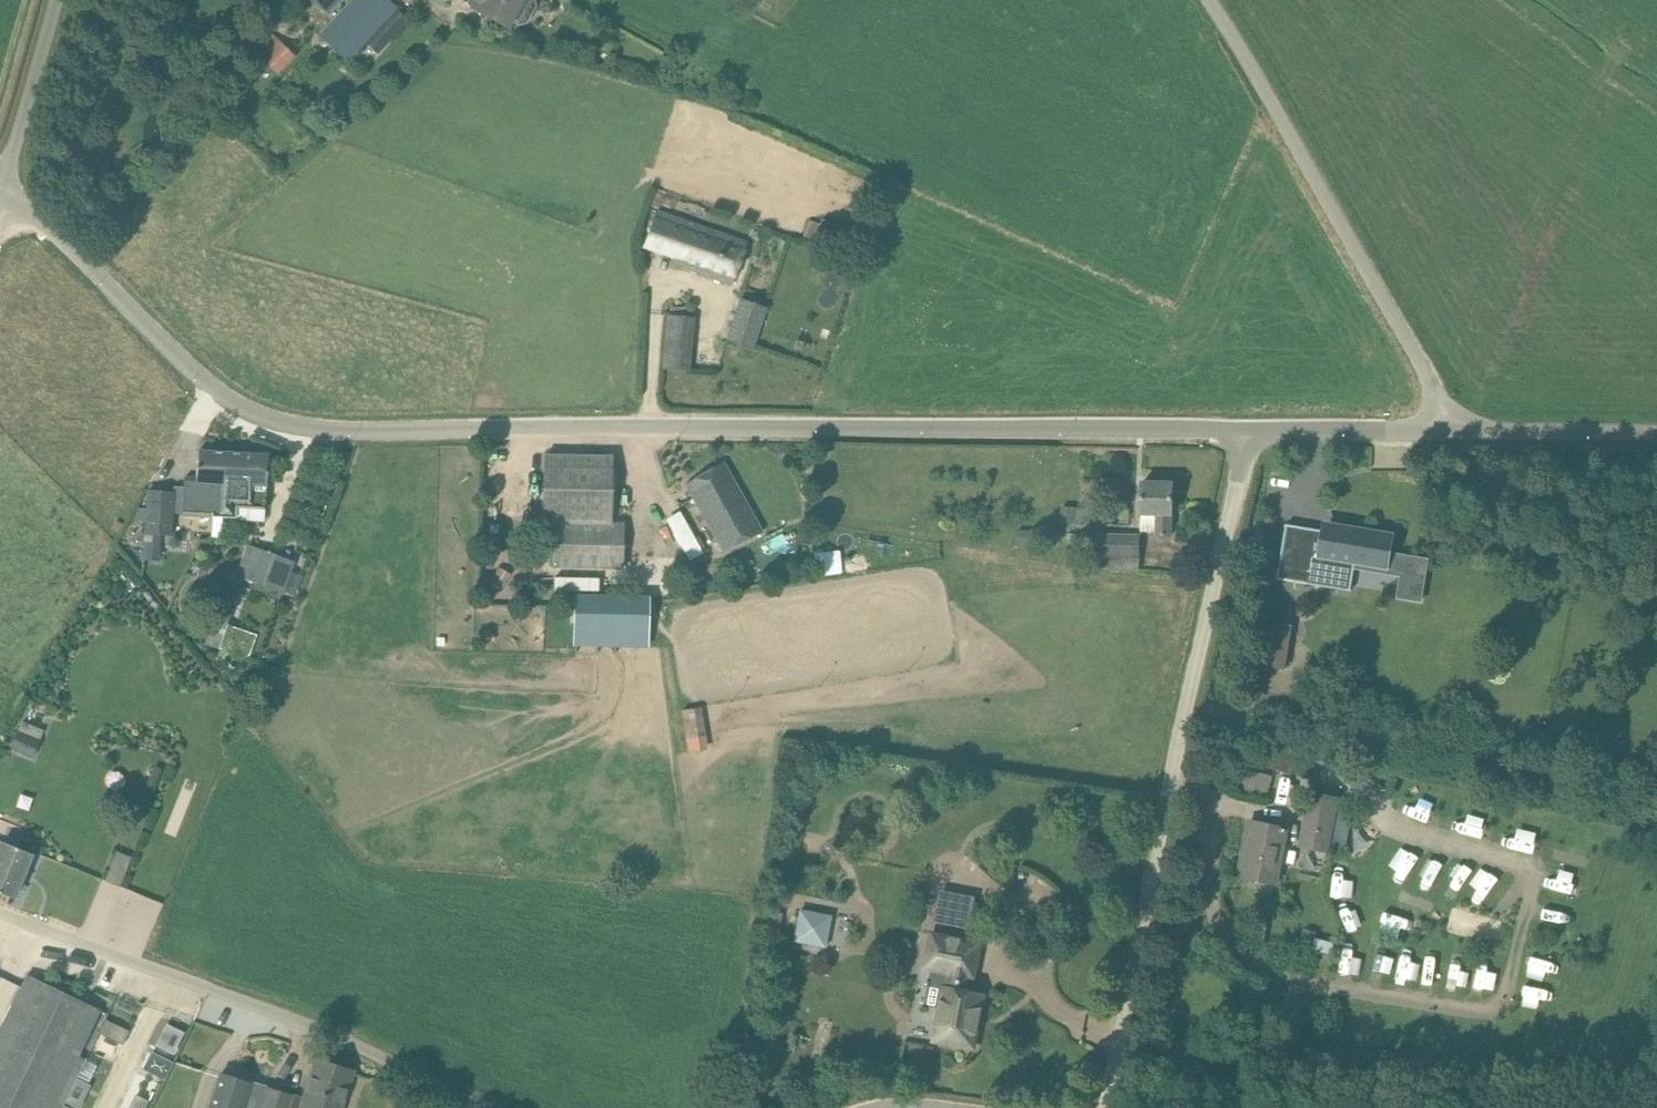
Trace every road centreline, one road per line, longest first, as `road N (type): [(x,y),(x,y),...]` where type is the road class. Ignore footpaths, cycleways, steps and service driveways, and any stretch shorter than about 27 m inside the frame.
road 1 (unclassified): [(1240,430),(290,417),(201,368),(44,224),(2,201)]
road 2 (unclassified): [(1105,1107),(1229,534),(1240,430)]
road 3 (unclassified): [(493,1107),(326,1030),(0,911)]
road 4 (unclassified): [(1446,429),(1409,334),(1208,0)]
road 5 (unclassified): [(1656,431),(1446,429)]
road 6 (unclassified): [(2,201),(56,0)]
road 7 (unclassified): [(1446,429),(1240,430)]

